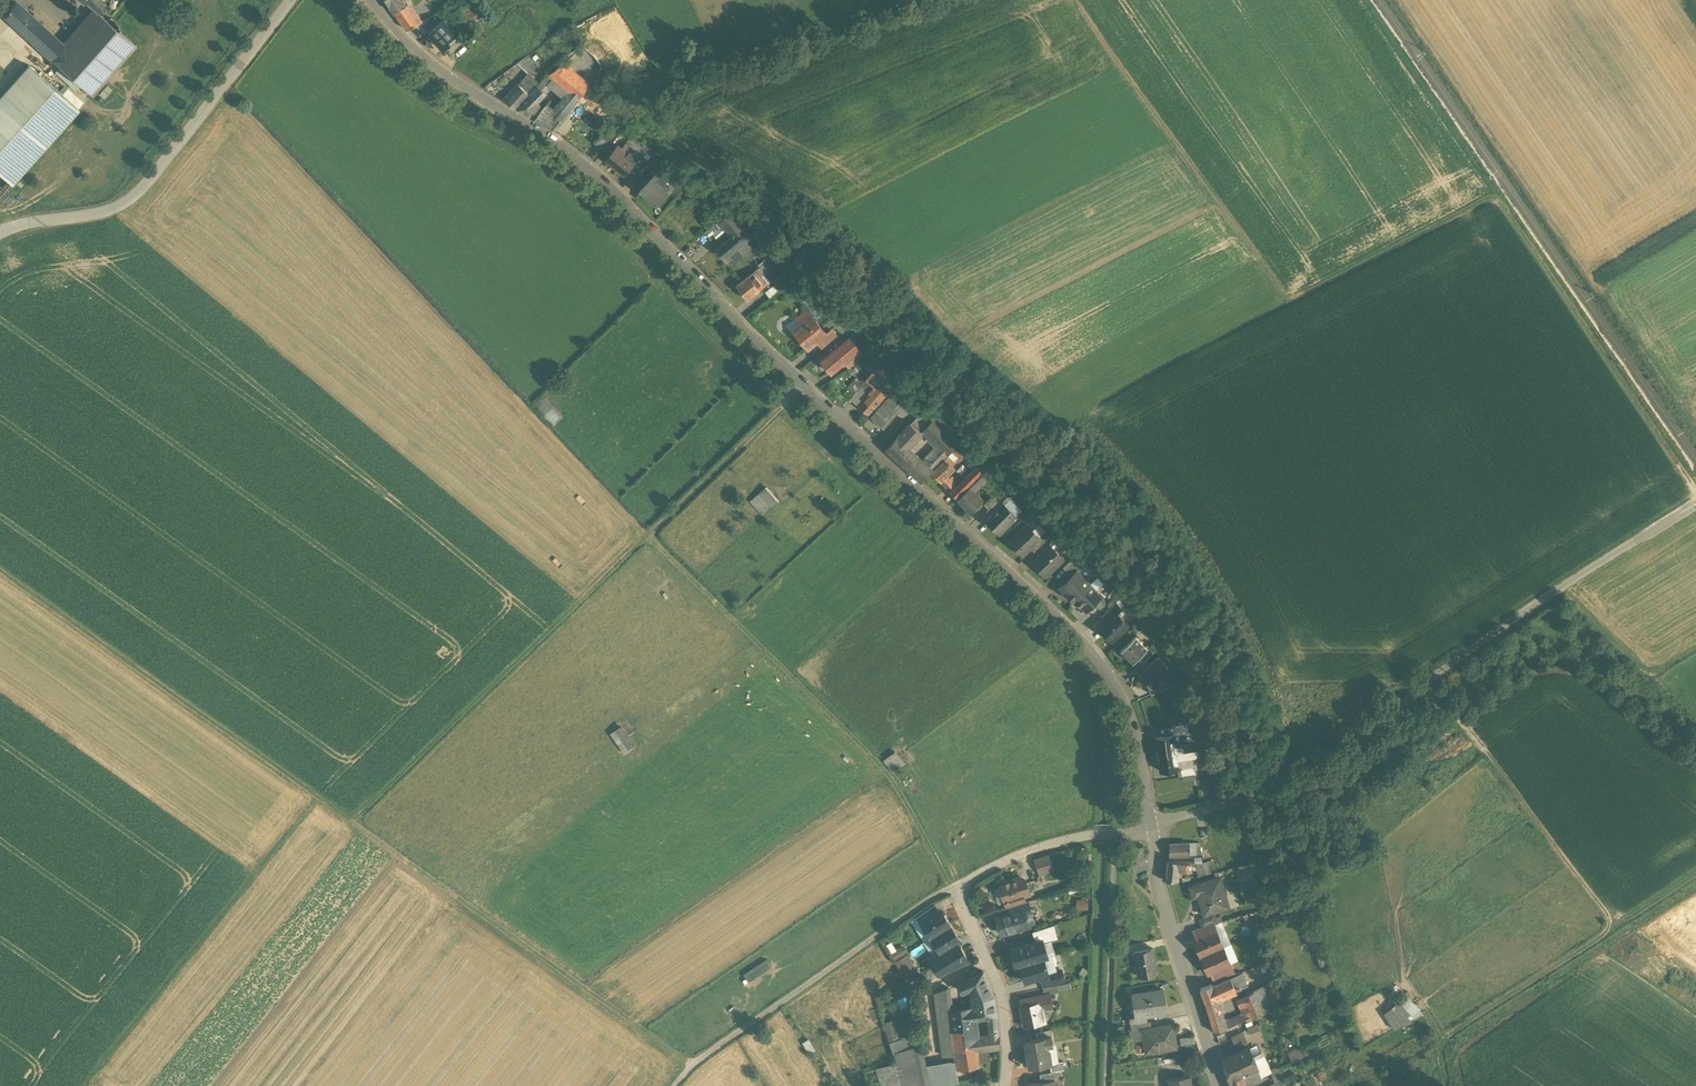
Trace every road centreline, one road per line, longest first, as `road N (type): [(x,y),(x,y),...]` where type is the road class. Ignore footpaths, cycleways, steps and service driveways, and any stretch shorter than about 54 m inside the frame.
road 1 (residential): [(1152,828),(1131,715),(1085,645),(804,387),(594,172),(439,69),(371,0)]
road 2 (track): [(675,1085),(694,1062),(959,887),(895,781),(651,534),(804,387)]
road 3 (track): [(0,573),(694,1062)]
road 4 (track): [(1152,828),(1325,774),(1428,680),(1695,504)]
road 5 (track): [(1498,196),(1292,303),(1076,0)]
road 6 (track): [(1695,487),(1362,0)]
road 7 (track): [(651,534),(555,641),(362,829)]
road 8 (residential): [(1005,1085),(1006,1002),(959,887),(1072,838),(1152,828)]
road 9 (unclassified): [(0,236),(121,204),(289,0)]
road 10 (track): [(326,804),(89,1085)]
road 11 (track): [(1460,1085),(1455,1044),(1695,888)]
road 12 (track): [(1415,693),(1462,720),(1624,934)]
road 13 (track): [(1695,768),(1579,670),(1533,670),(1462,720)]
road 14 (residential): [(1219,1085),(1158,901),(1152,828)]
road 15 (track): [(1116,834),(1107,1085)]
road 16 (track): [(1352,797),(1462,720)]

